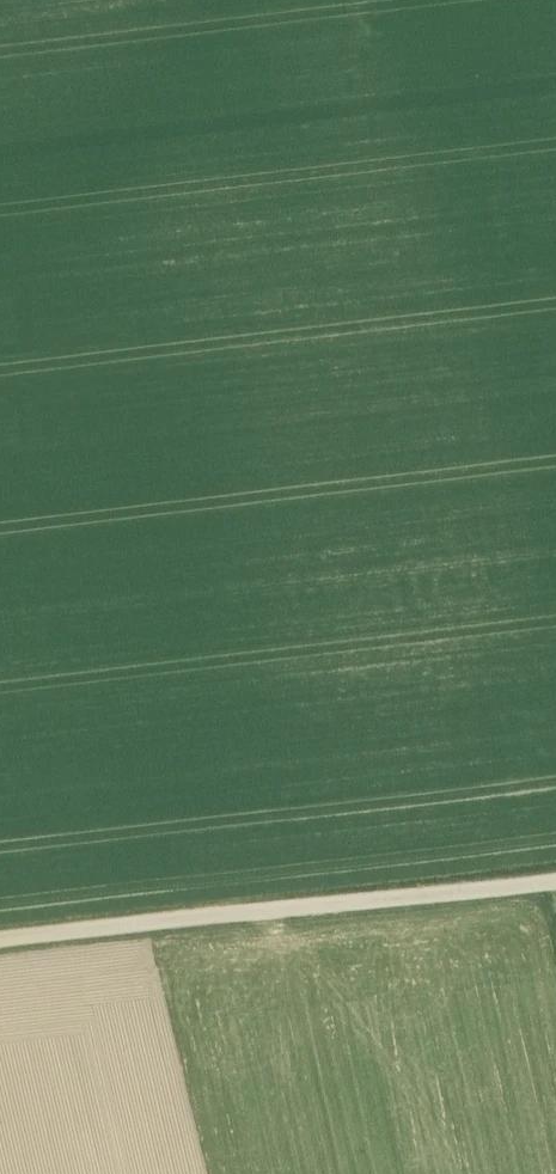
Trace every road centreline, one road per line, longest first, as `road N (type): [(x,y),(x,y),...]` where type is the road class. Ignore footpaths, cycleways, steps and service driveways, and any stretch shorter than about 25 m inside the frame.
road 1 (track): [(0,942),(555,883)]

